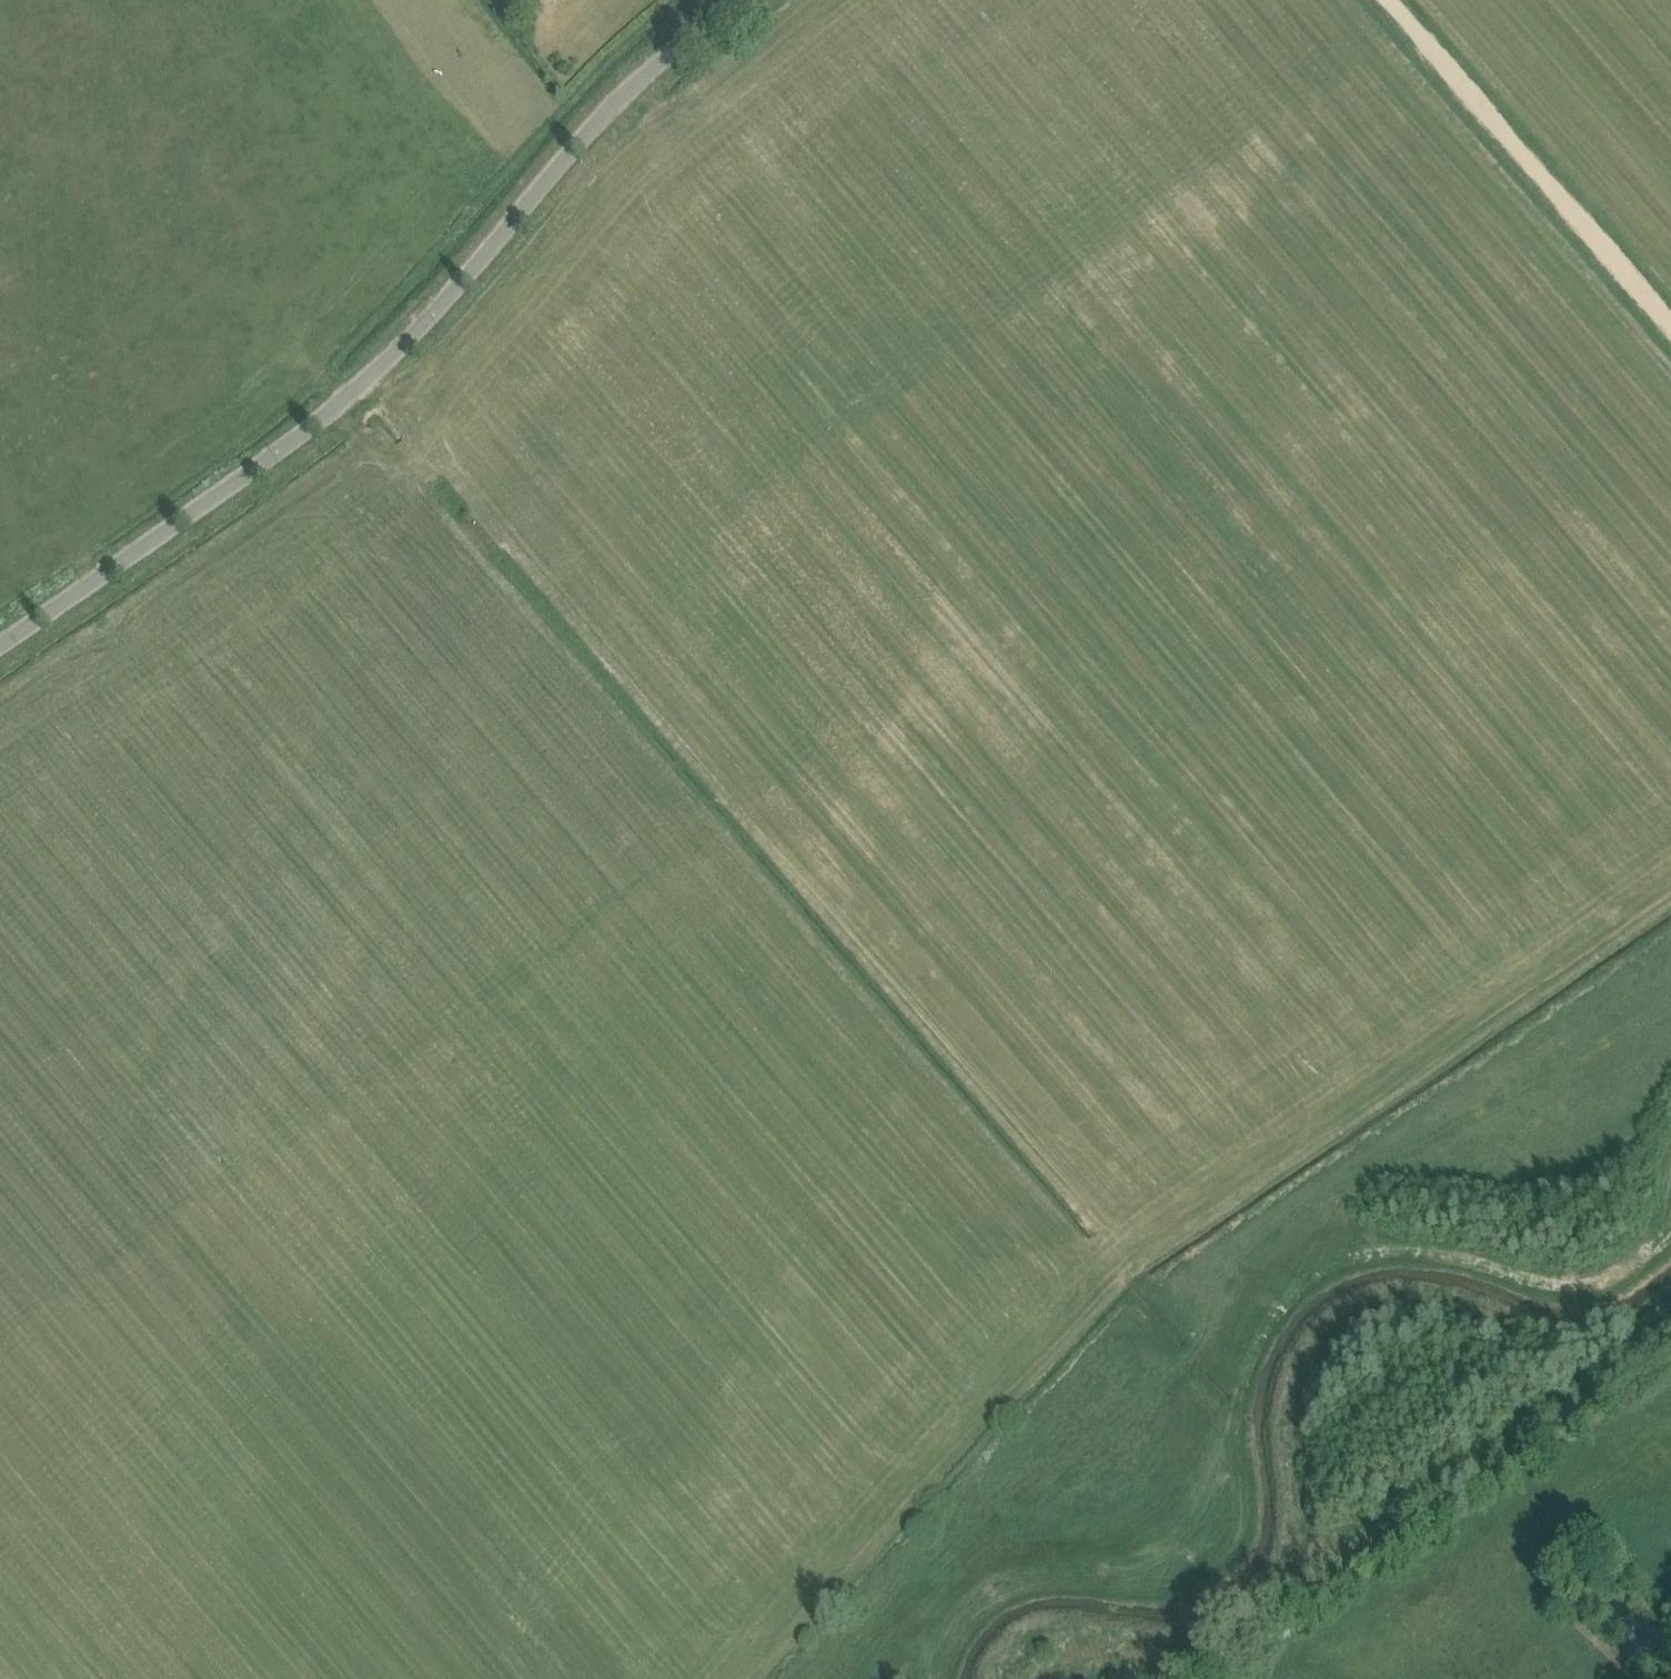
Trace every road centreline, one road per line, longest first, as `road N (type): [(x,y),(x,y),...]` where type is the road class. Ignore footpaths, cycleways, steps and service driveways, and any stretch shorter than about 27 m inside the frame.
road 1 (unclassified): [(0,646),(301,443),(407,345),(595,133),(738,0)]
road 2 (track): [(1396,0),(1670,315)]

